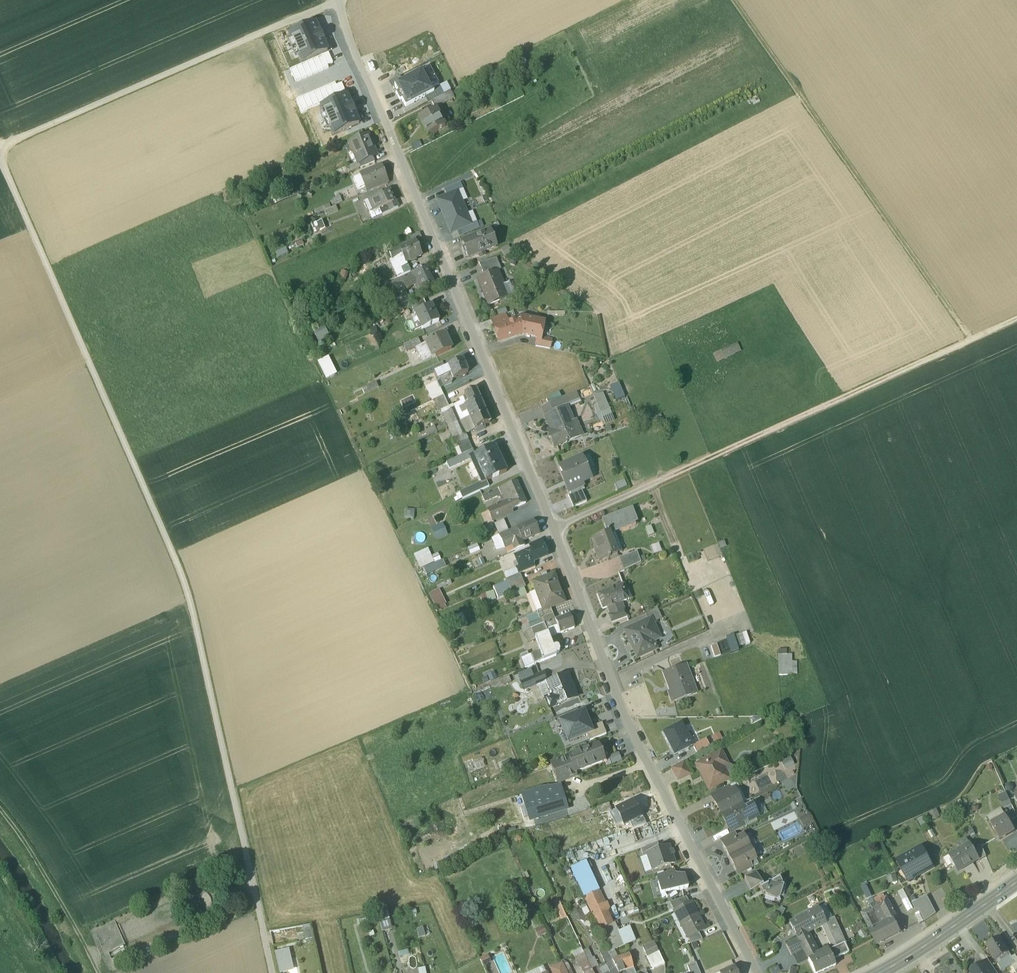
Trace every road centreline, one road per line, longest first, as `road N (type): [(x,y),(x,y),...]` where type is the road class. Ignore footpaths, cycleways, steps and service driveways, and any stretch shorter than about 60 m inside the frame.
road 1 (residential): [(759,972),(640,745),(372,92)]
road 2 (track): [(0,157),(189,593),(273,972)]
road 3 (track): [(973,342),(737,0)]
road 4 (track): [(657,485),(1016,322)]
road 5 (track): [(337,0),(0,147)]
road 6 (track): [(0,807),(102,972)]
road 7 (primary): [(879,972),(1016,883)]

